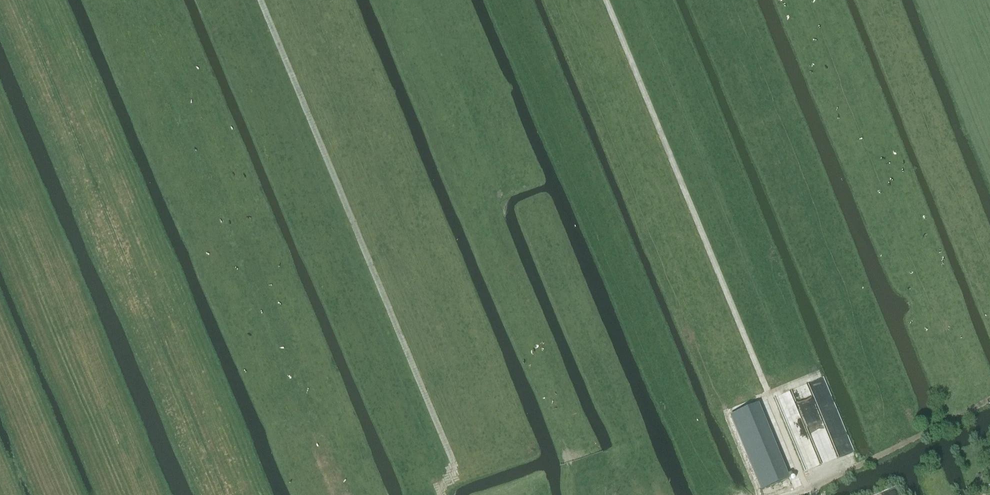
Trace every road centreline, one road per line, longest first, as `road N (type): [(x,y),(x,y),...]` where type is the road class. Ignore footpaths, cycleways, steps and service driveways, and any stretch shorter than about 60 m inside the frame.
road 1 (track): [(440,494),(454,467),(261,0)]
road 2 (track): [(811,494),(607,0)]

